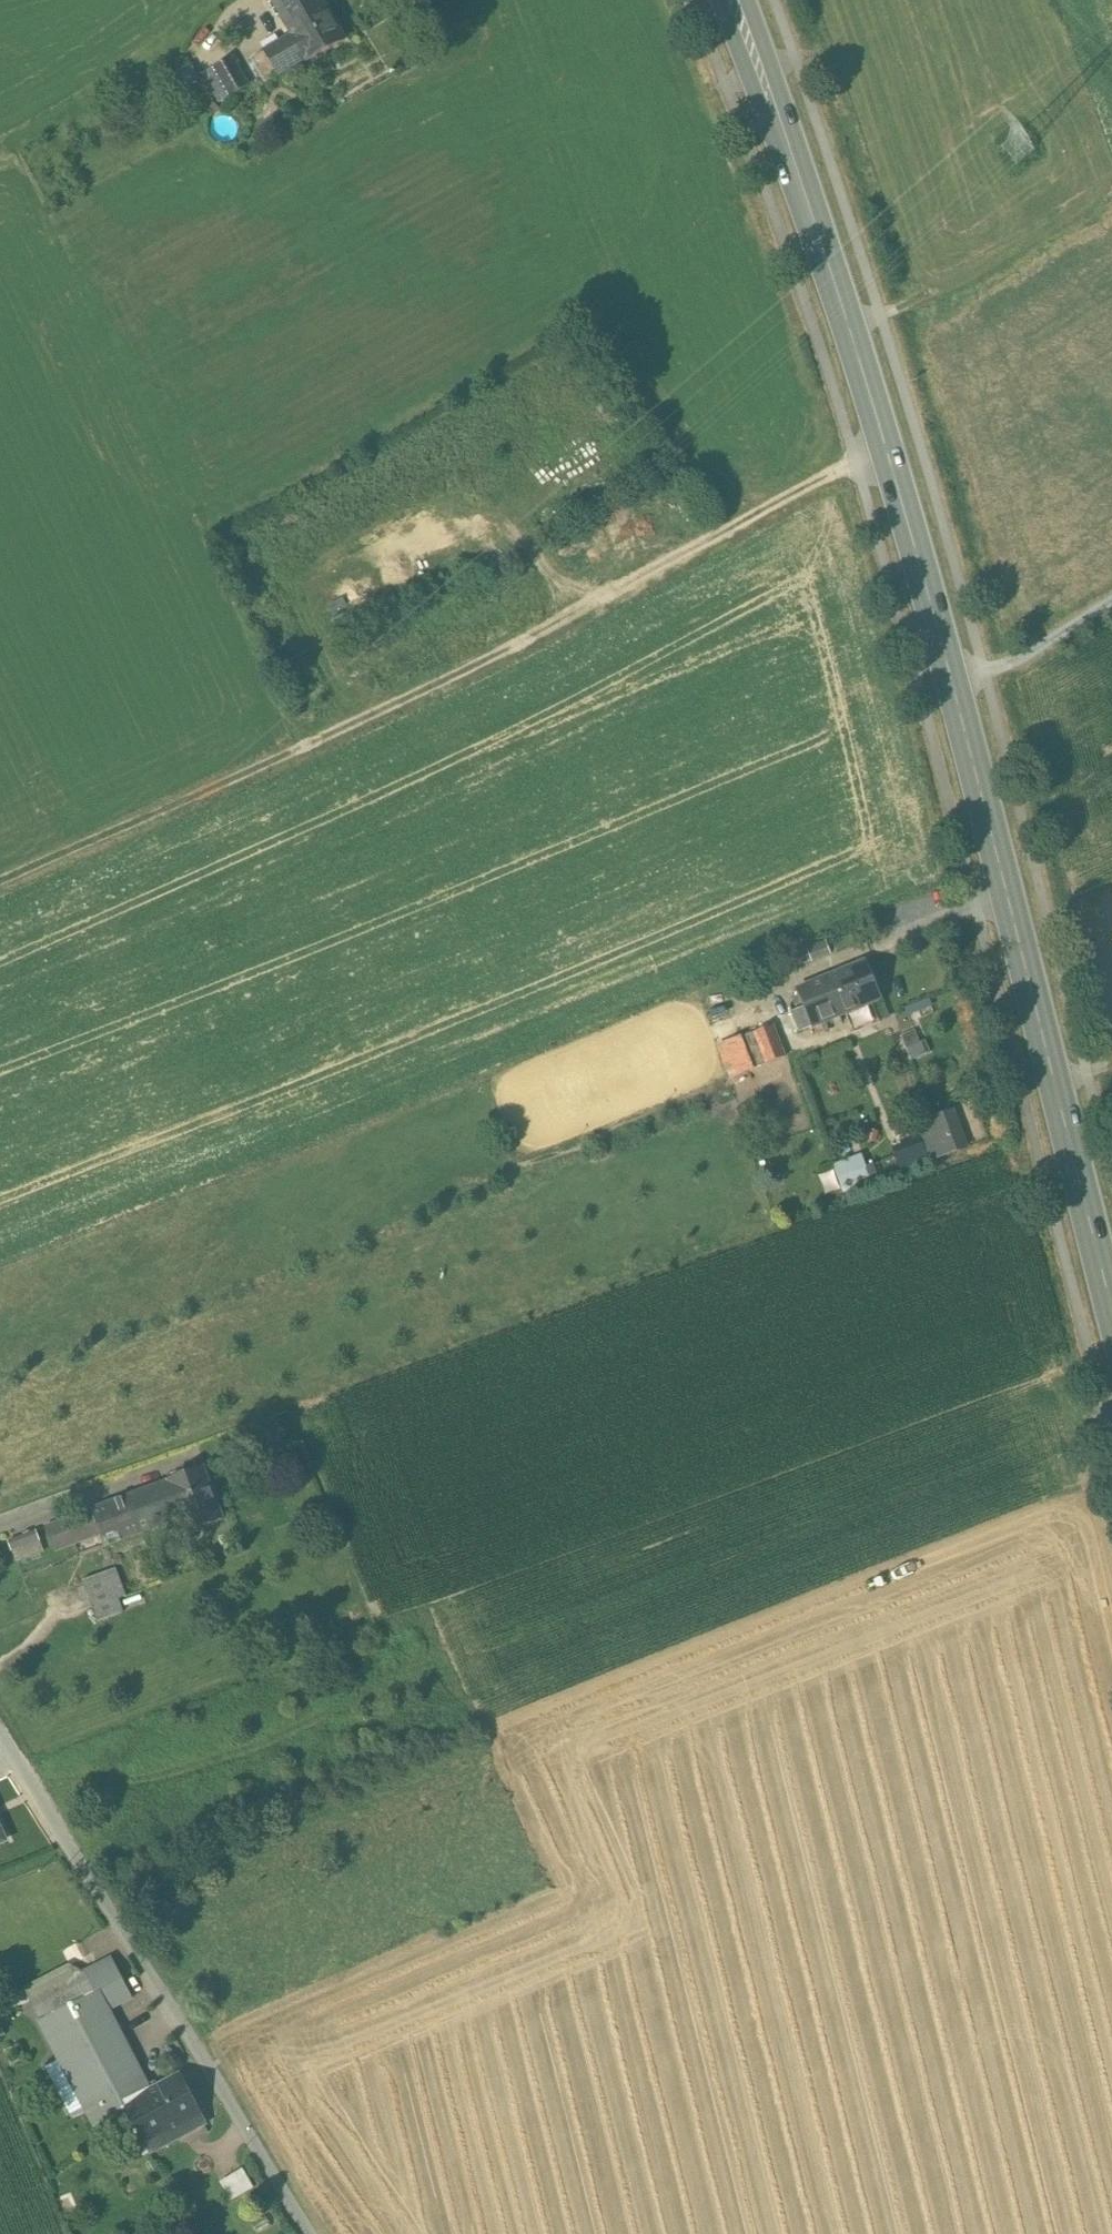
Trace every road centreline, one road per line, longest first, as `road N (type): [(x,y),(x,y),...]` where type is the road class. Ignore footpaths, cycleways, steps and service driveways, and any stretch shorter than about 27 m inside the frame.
road 1 (primary): [(1111,1306),(956,680),(889,452),(734,0)]
road 2 (track): [(0,881),(375,715),(837,470),(889,452)]
road 3 (unclassified): [(0,1723),(310,2233)]

